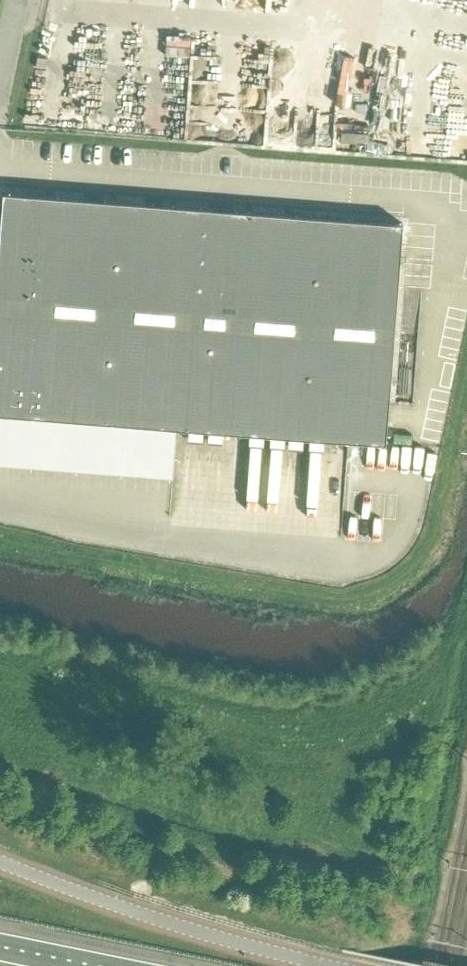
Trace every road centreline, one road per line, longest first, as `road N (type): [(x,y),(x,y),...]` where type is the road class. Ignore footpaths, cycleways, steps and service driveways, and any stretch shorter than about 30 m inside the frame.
road 1 (tertiary): [(0,864),(129,910),(339,965)]

